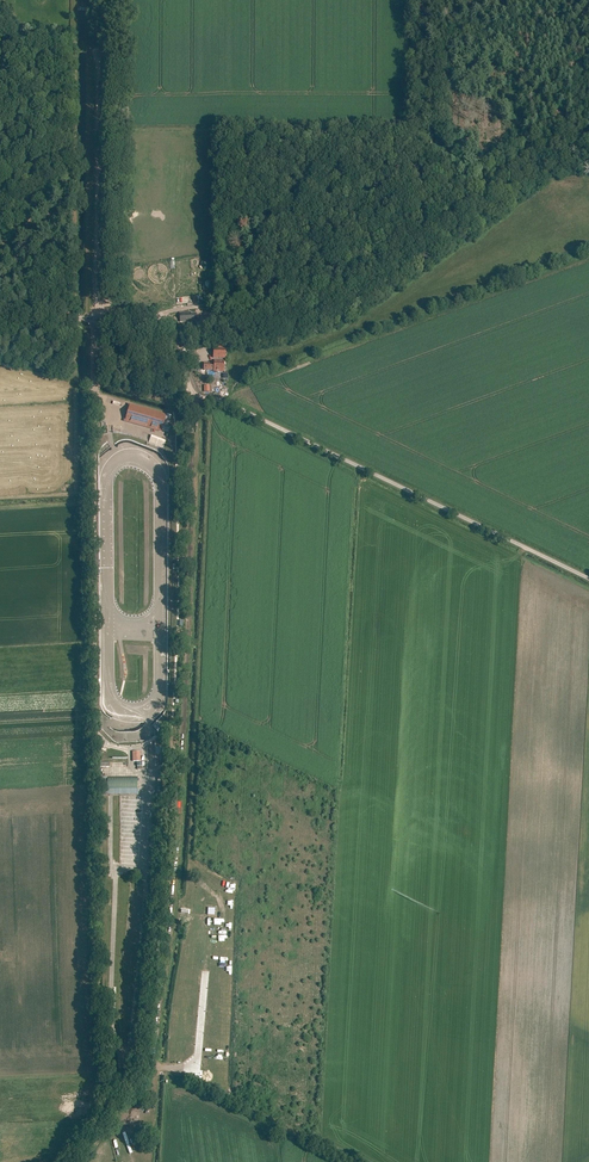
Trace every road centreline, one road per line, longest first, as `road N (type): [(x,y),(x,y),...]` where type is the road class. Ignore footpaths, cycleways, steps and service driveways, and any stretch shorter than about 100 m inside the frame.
road 1 (track): [(118,1118),(152,1069),(171,931),(197,397)]
road 2 (unclassified): [(588,579),(229,403),(197,397),(160,317),(0,319)]
road 3 (track): [(0,164),(69,271),(73,318)]

